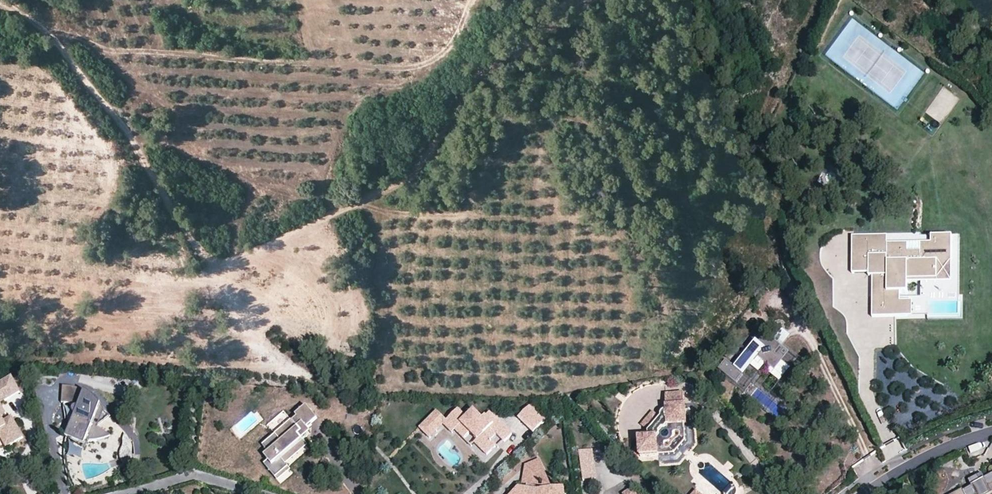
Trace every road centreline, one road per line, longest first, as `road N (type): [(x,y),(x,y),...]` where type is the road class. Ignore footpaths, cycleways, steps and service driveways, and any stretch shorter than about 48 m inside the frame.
road 1 (residential): [(865,493),(943,450),(991,433)]

